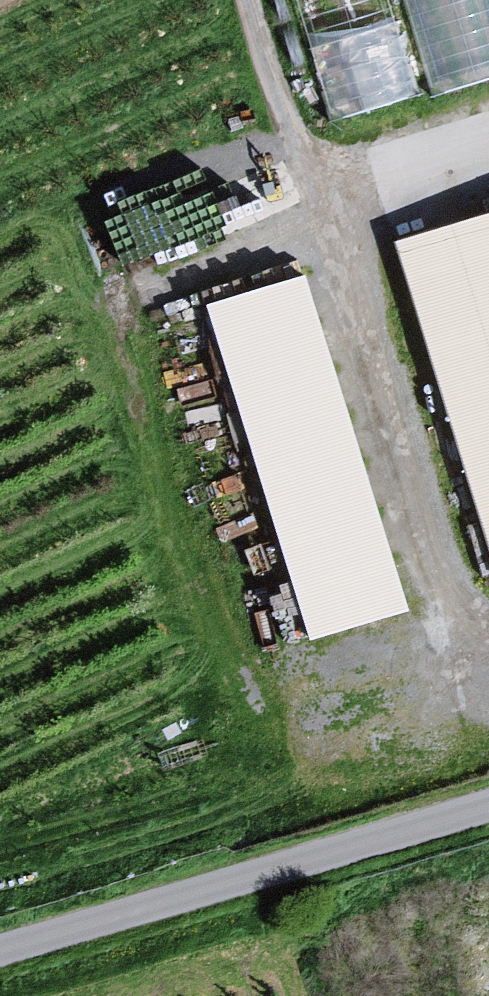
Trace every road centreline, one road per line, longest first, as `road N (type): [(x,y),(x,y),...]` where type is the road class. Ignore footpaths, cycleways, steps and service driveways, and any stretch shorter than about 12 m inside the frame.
road 1 (track): [(257,0),(284,92),(336,195),(476,639),(488,636)]
road 2 (unclassified): [(488,813),(0,954)]

